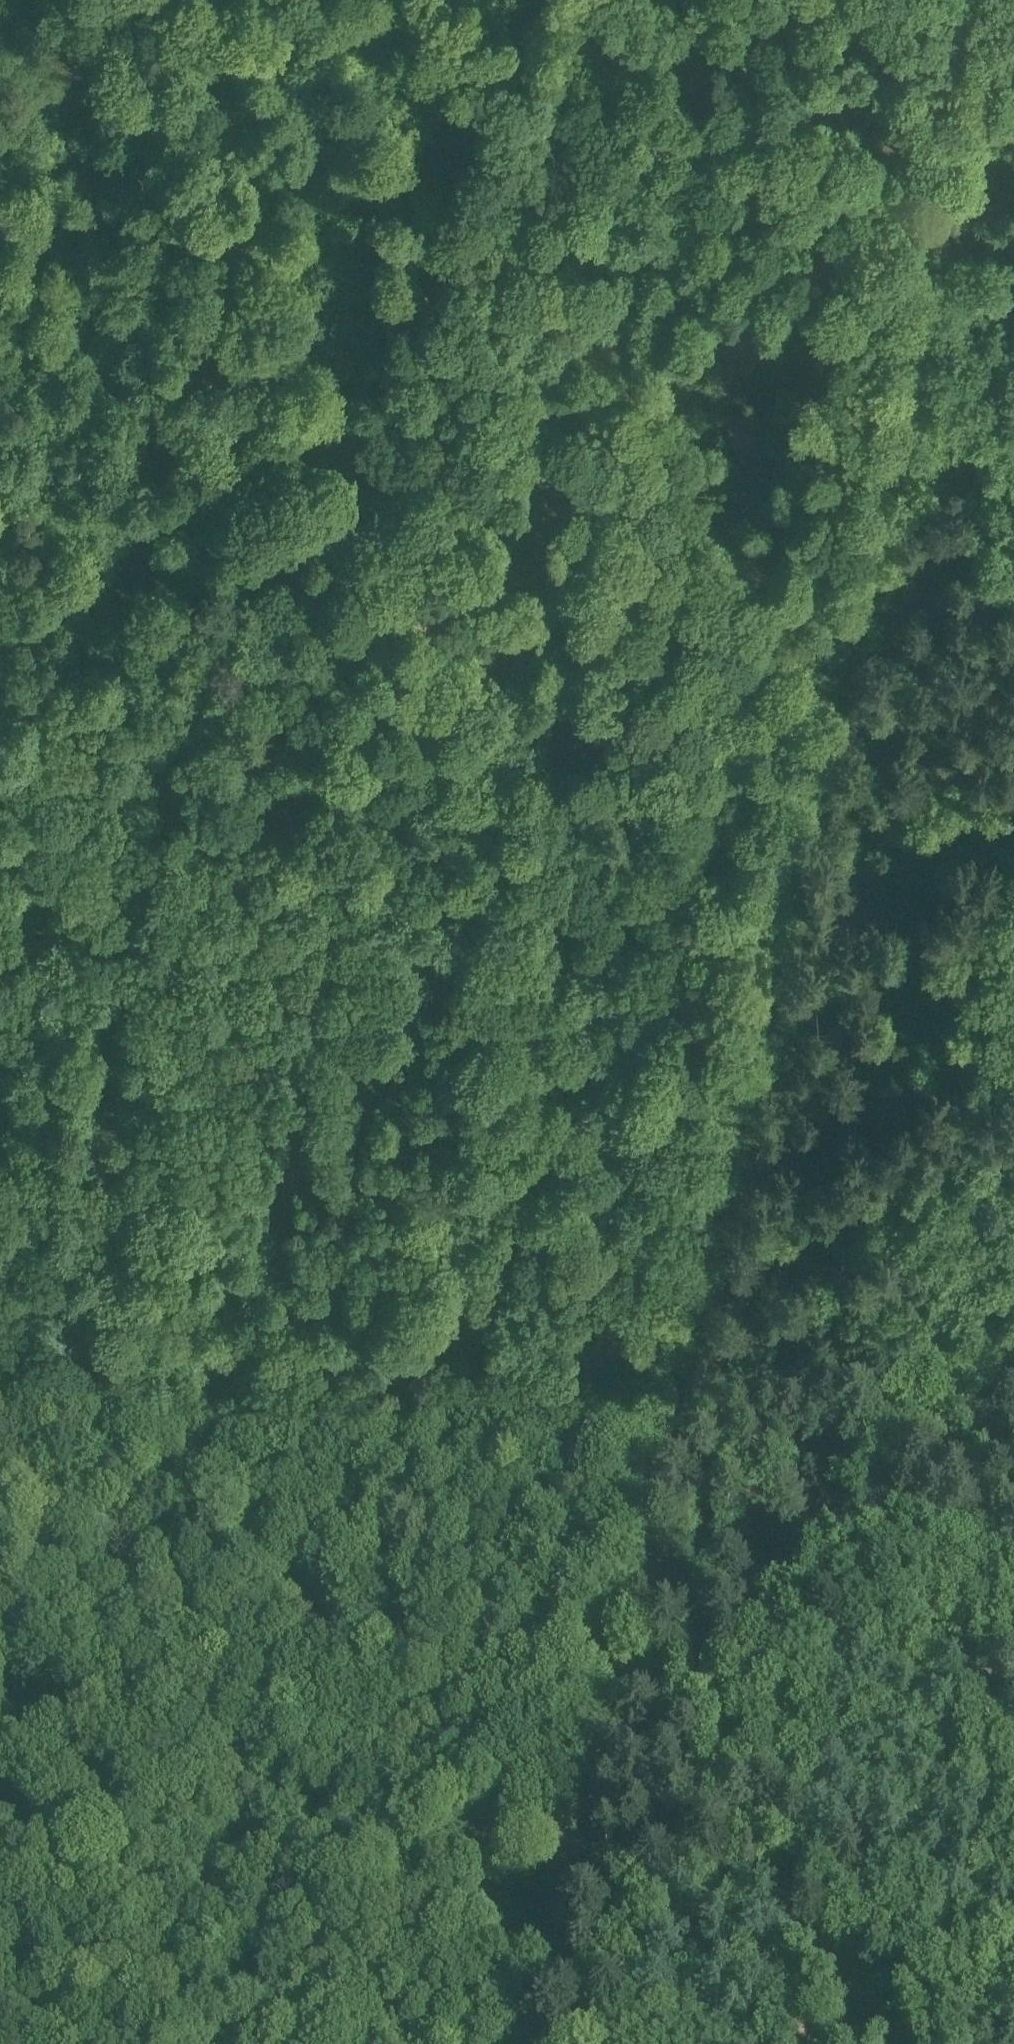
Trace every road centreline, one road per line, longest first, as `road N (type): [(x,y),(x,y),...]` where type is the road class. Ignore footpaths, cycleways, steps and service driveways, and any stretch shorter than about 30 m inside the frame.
road 1 (track): [(1013,1636),(609,1496),(0,1339)]
road 2 (track): [(1013,169),(487,0)]
road 3 (track): [(715,1533),(574,2043)]

